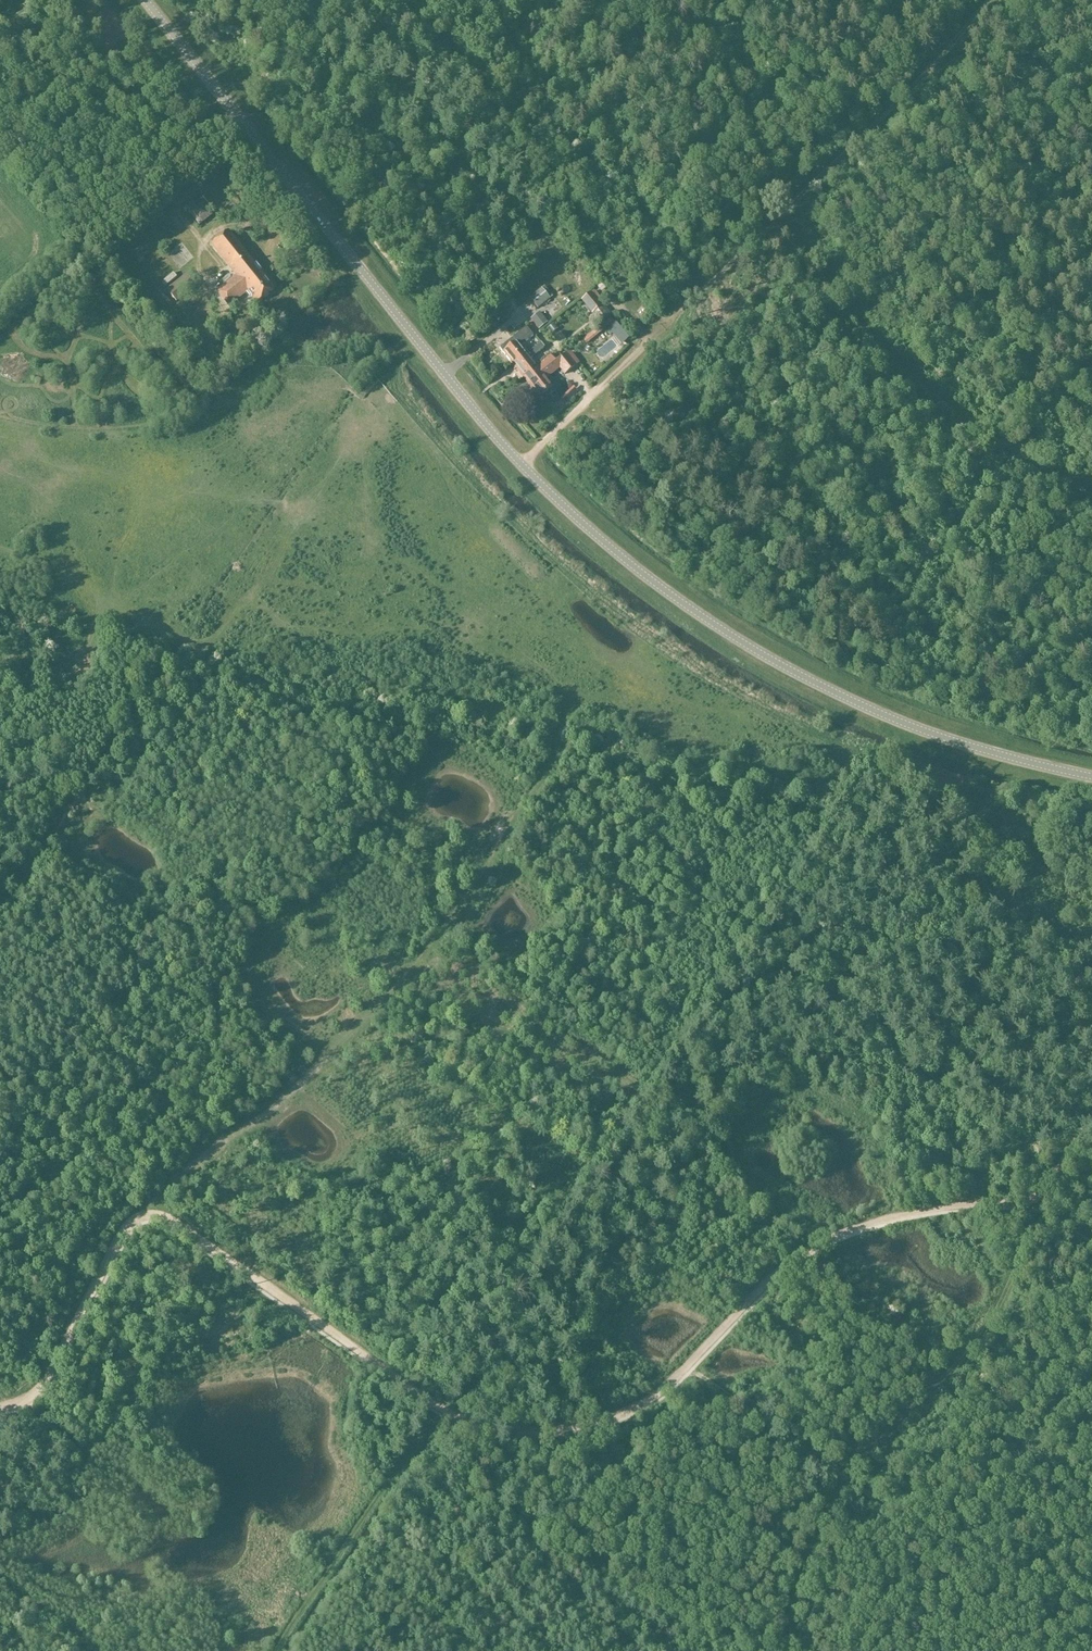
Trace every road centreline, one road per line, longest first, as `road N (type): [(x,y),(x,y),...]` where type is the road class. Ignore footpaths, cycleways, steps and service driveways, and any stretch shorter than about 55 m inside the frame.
road 1 (track): [(0,1407),(33,1392),(123,1230),(144,1215),(185,1228),(462,1419),(518,1431),(585,1425),(644,1404),(775,1275),(839,1234),(936,1207),(1038,1205)]
road 2 (tertiary): [(1091,776),(992,754),(829,691),(688,609),(558,505),(144,0)]
road 3 (track): [(144,1215),(209,1152),(296,1087),(391,992),(510,828),(570,709),(639,695),(826,753)]
road 4 (track): [(1091,490),(980,428),(874,335),(779,201),(691,0)]
road 5 (track): [(0,548),(51,564),(185,642),(209,641),(275,567),(352,437),(362,393),(421,345)]
road 6 (track): [(1038,1205),(978,1341),(837,1487),(804,1560),(783,1650)]
road 7 (track): [(651,338),(921,79),(990,0)]
road 8 (track): [(692,1372),(934,1541),(1091,1609)]
road 9 (track): [(570,709),(549,673),(473,624),(425,576),(346,450)]
road 10 (track): [(441,1406),(275,1650)]
road 11 (track): [(108,804),(221,668),(222,627)]
road 12 (track): [(0,476),(97,523),(110,541),(113,607)]
road 13 (track): [(521,465),(651,338)]
road 14 (track): [(0,660),(79,654),(113,607)]

